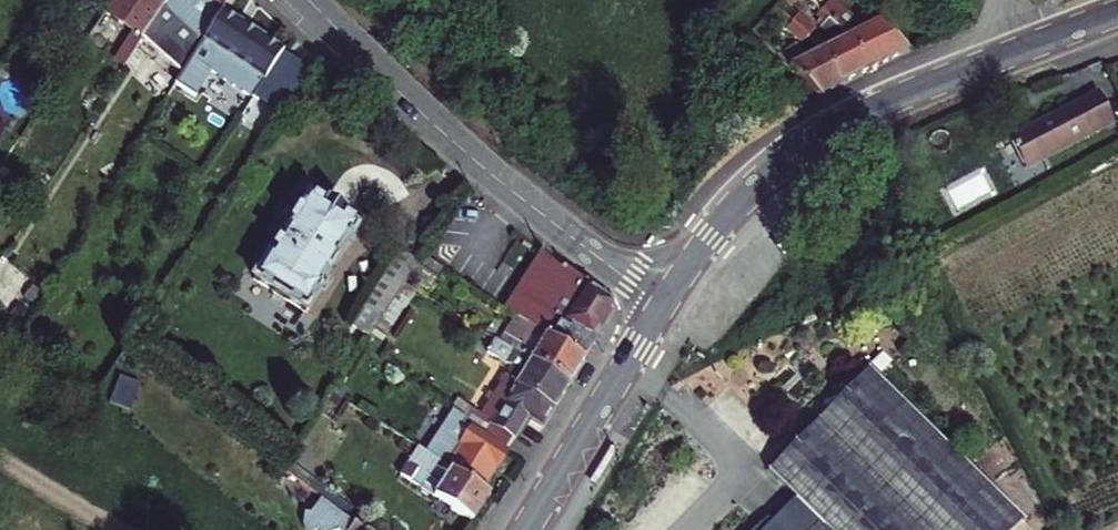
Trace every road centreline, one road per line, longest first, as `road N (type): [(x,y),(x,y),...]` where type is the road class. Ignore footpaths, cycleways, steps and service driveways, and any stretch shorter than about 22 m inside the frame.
road 1 (secondary): [(1117,13),(909,93),(809,144),(742,199),(663,307)]
road 2 (tertiary): [(306,0),(501,181),(663,307)]
road 3 (secondary): [(663,307),(525,529)]

